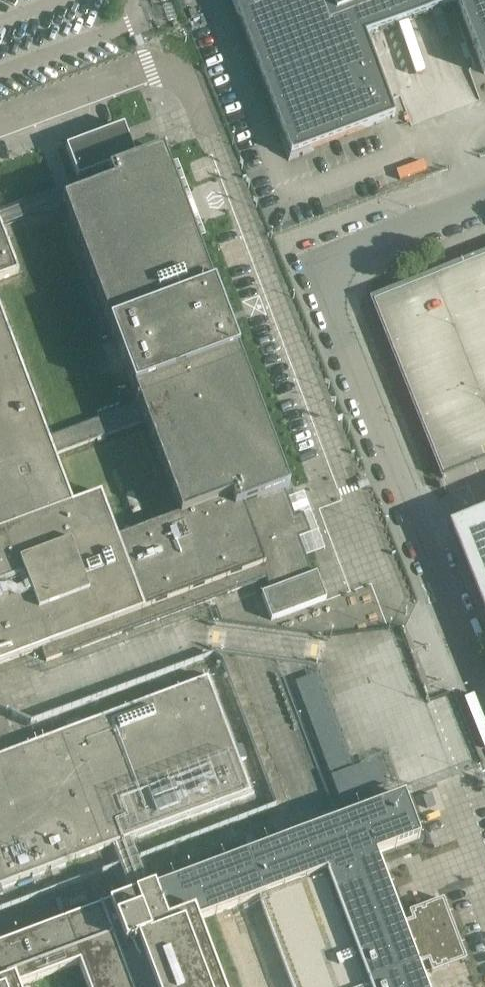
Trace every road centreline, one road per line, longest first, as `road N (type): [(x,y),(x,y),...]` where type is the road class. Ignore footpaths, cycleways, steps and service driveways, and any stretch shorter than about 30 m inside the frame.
road 1 (unclassified): [(484,686),(332,320),(327,276),(346,258),(484,201)]

